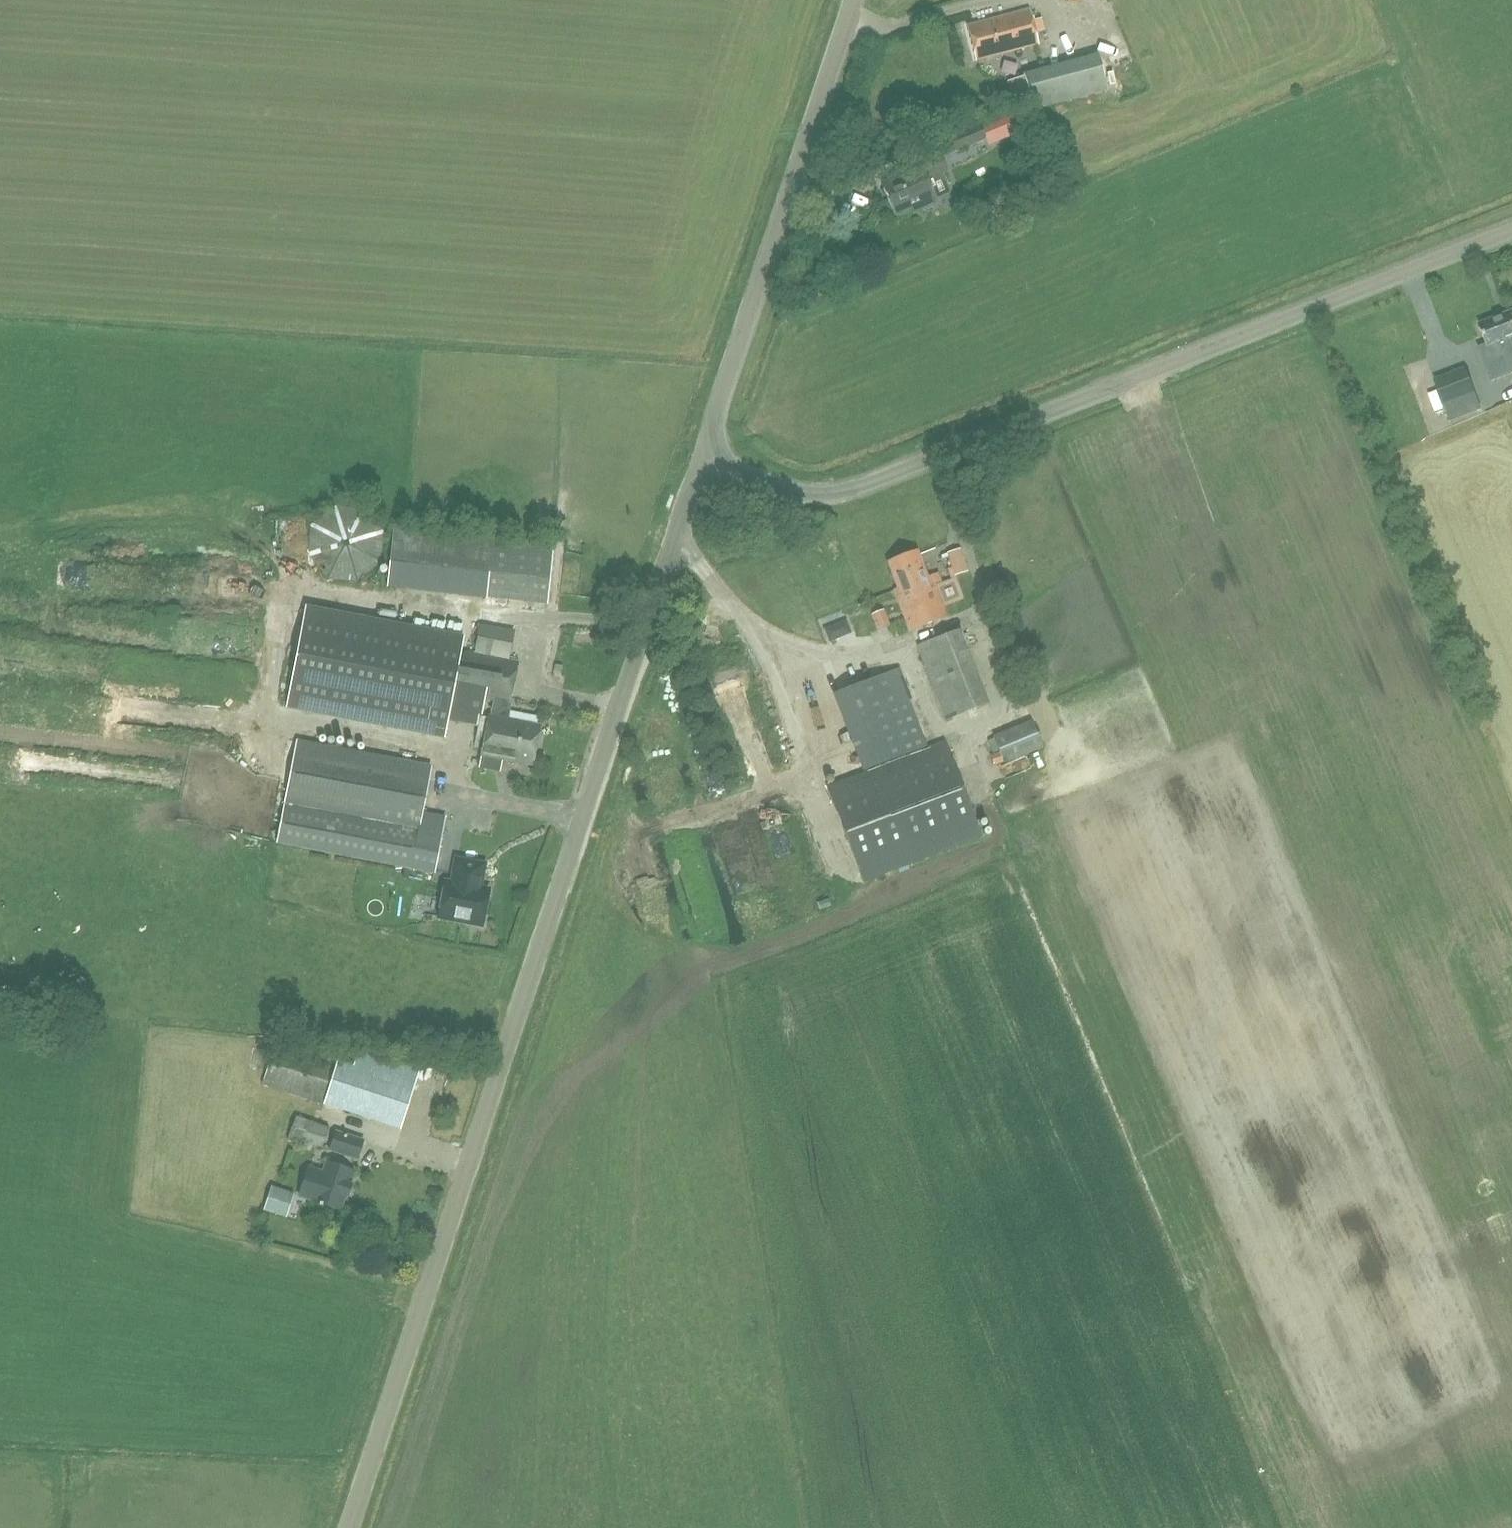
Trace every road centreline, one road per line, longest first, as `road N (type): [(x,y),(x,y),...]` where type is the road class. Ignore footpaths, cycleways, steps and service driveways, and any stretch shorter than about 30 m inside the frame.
road 1 (unclassified): [(349,1527),(702,462)]
road 2 (unclassified): [(702,462),(790,491),(842,494),(1511,231)]
road 3 (unclassified): [(702,462),(854,0)]

